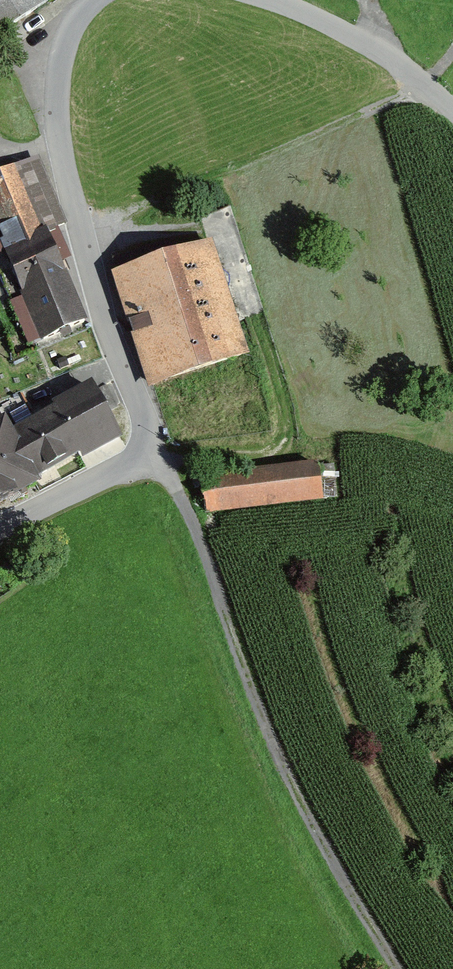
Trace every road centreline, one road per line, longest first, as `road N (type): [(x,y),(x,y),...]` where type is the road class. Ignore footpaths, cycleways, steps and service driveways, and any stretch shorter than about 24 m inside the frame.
road 1 (unclassified): [(98,0),(70,34),(56,113),(104,320),(147,443),(113,473),(0,530)]
road 2 (track): [(147,443),(186,507),(325,857),(392,968)]
road 3 (track): [(80,228),(426,85),(452,47)]
road 4 (unclassified): [(452,109),(390,59),(266,0)]

